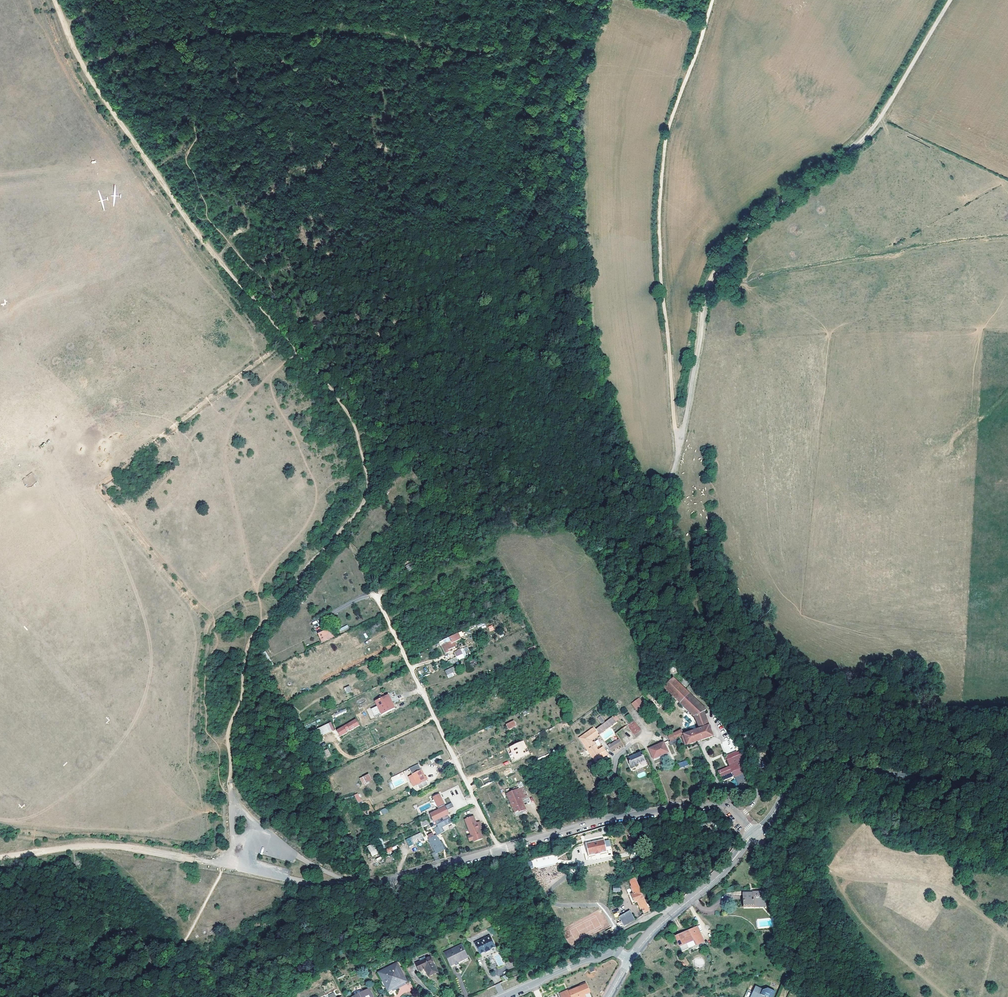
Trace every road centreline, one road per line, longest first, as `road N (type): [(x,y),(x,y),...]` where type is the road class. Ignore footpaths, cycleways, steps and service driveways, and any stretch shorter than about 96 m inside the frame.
road 1 (unclassified): [(950,0),(871,128),(767,215),(706,289),(660,529),(685,627),(682,652),(740,717),(759,759),(756,799),(739,816)]
road 2 (track): [(55,0),(92,81),(205,245),(335,393),(365,462),(359,509),(250,642),(228,730),(230,782)]
road 3 (residential): [(195,859),(299,881),(360,883),(619,818),(721,804),(739,816)]
road 4 (track): [(367,485),(408,427),(457,393),(396,0)]
road 5 (track): [(712,0),(671,118),(660,196),(674,429),(682,438)]
road 6 (track): [(500,850),(374,593)]
road 7 (unclassified): [(774,812),(795,776),(821,763),(1007,784)]
road 8 (track): [(822,860),(842,879),(926,882),(979,911),(1007,938)]
road 9 (track): [(0,858),(108,846),(195,859)]
road 10 (track): [(117,996),(182,944),(226,865)]
road 11 (tertiary): [(736,856),(630,960)]
road 12 (residential): [(630,960),(612,951),(503,996)]
road 13 (track): [(765,829),(780,847),(818,861),(840,856),(872,817)]

